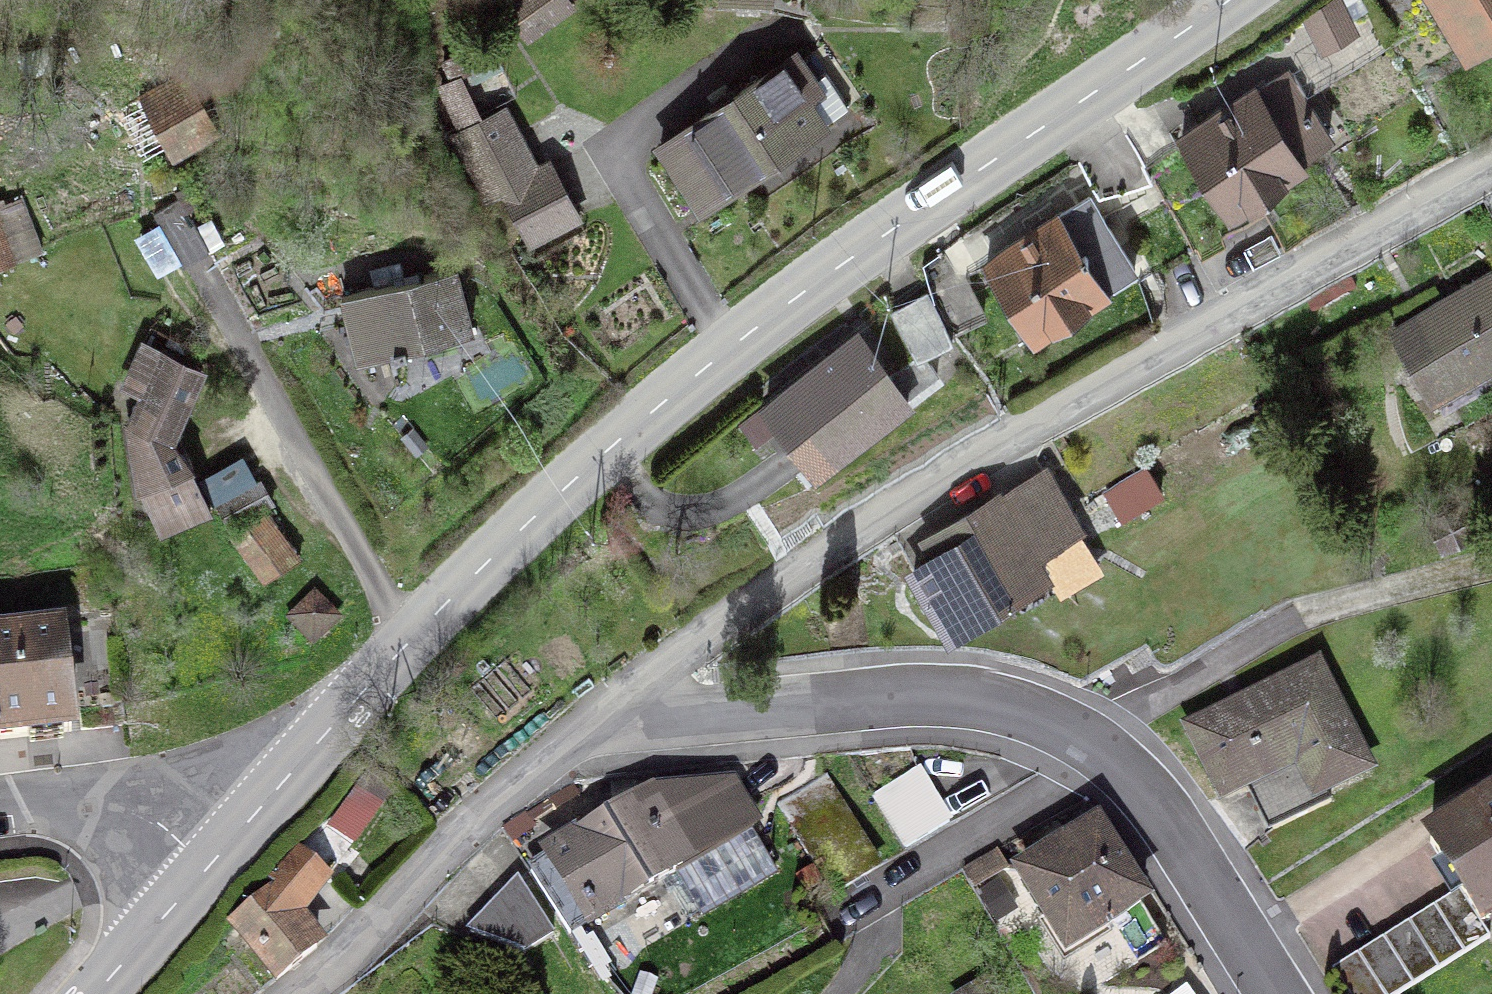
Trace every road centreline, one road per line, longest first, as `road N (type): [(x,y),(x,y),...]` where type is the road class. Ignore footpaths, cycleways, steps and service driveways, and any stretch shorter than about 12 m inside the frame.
road 1 (secondary): [(213,861),(419,635),(664,403),(871,244),(1229,0)]
road 2 (unclassified): [(1491,179),(822,557),(614,718)]
road 3 (residential): [(1278,993),(1154,797),(1098,748),(978,709),(840,713),(705,732),(614,718)]
road 4 (unclassified): [(614,718),(302,993)]
road 5 (residential): [(0,829),(113,816),(141,820),(213,861)]
road 6 (secondary): [(97,993),(213,861)]

